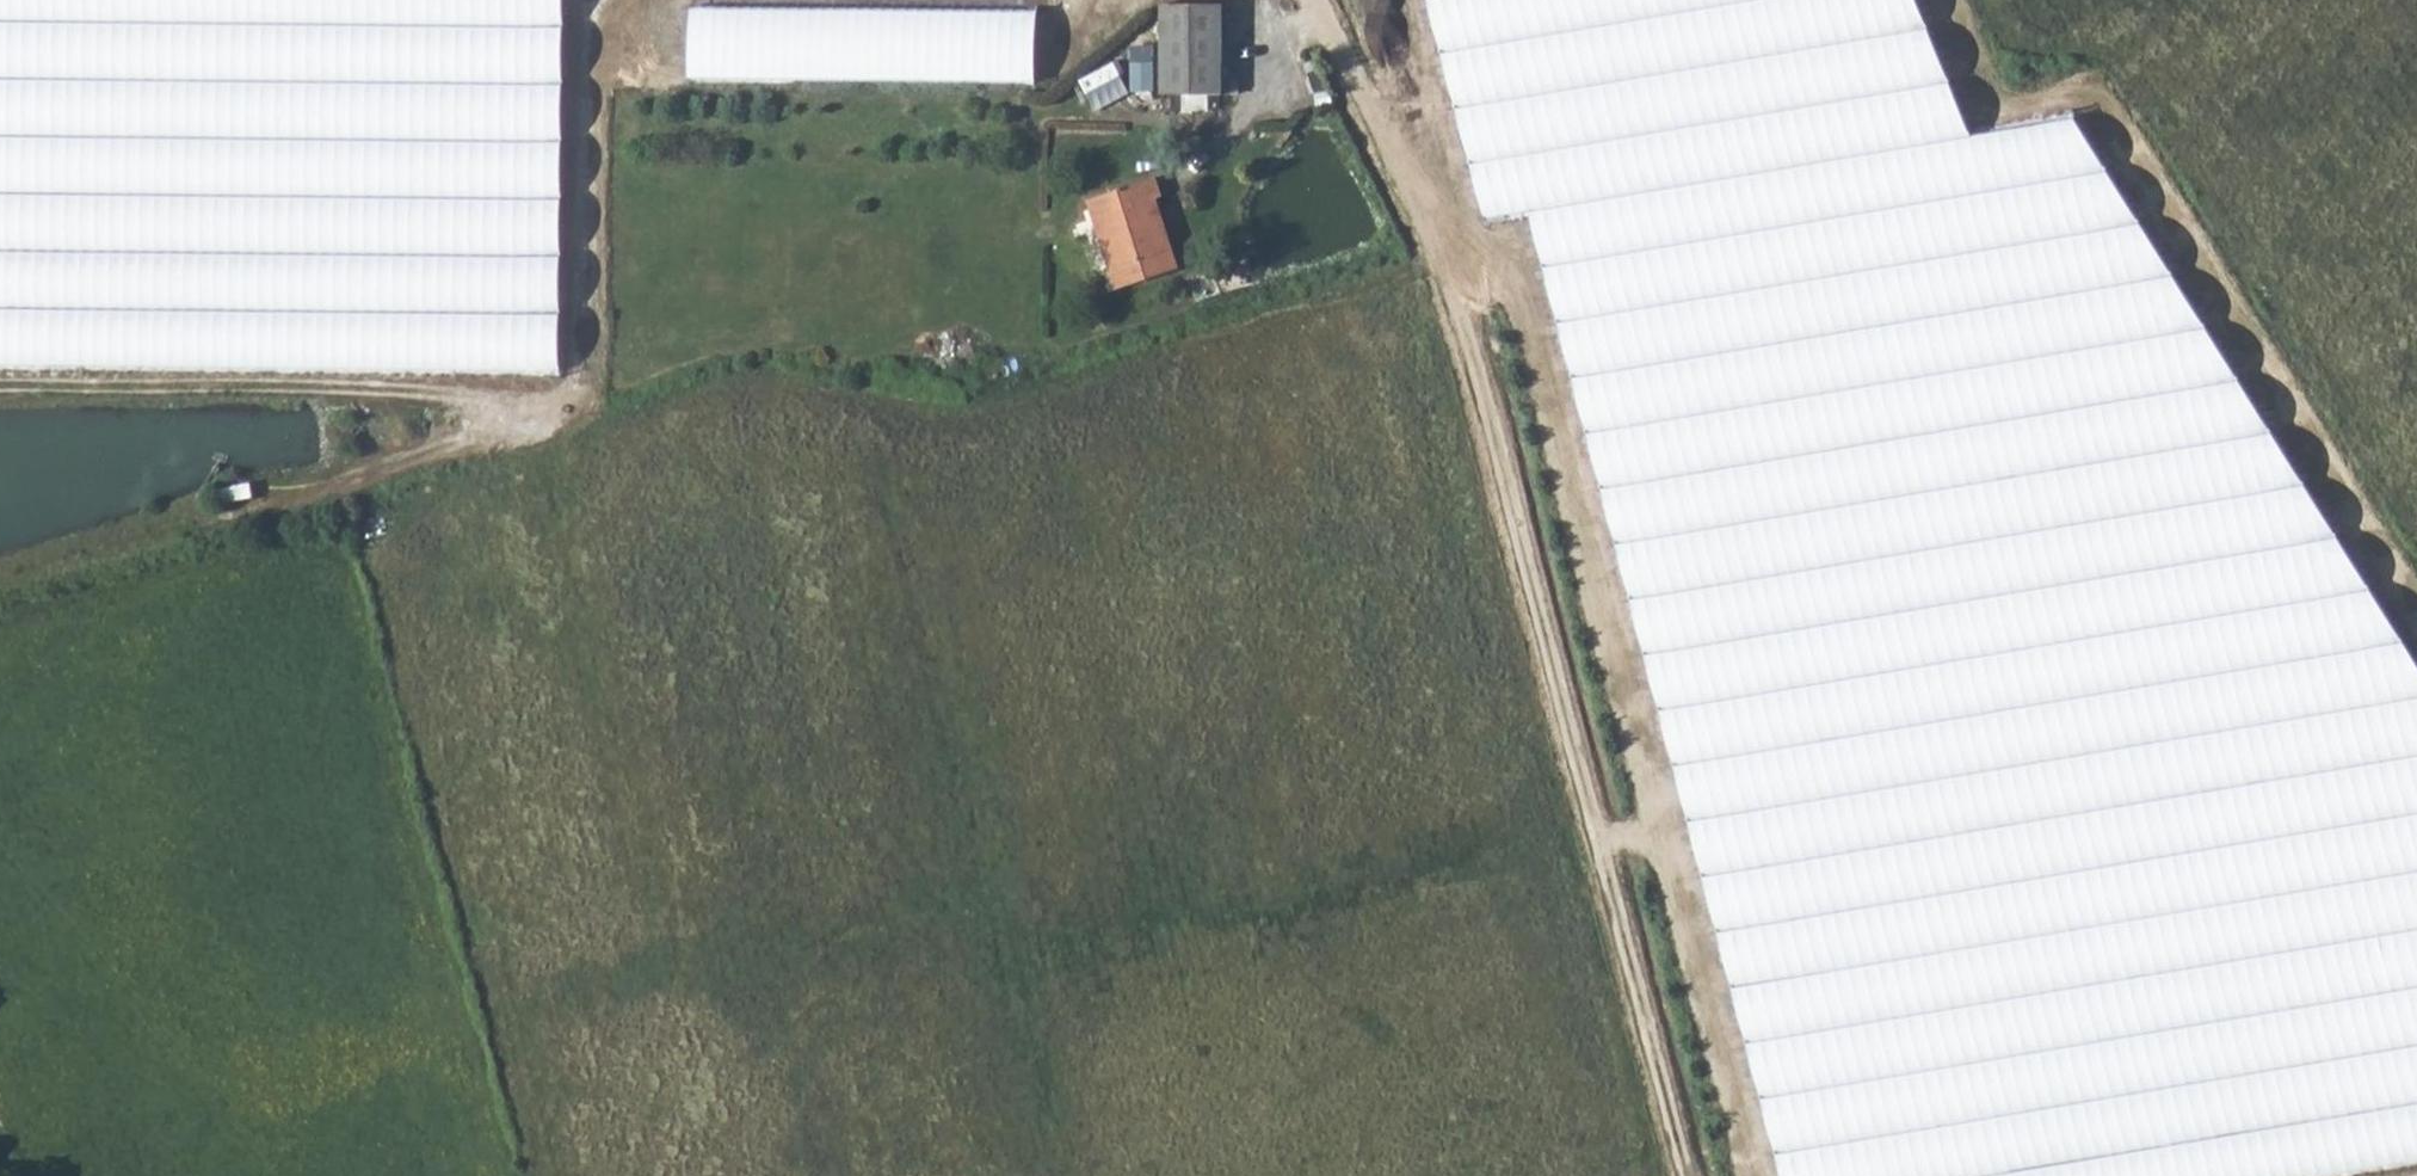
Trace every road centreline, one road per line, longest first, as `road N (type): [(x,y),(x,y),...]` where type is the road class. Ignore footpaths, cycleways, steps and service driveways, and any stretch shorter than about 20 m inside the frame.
road 1 (track): [(1315,0),(1477,358),(1688,1175)]

